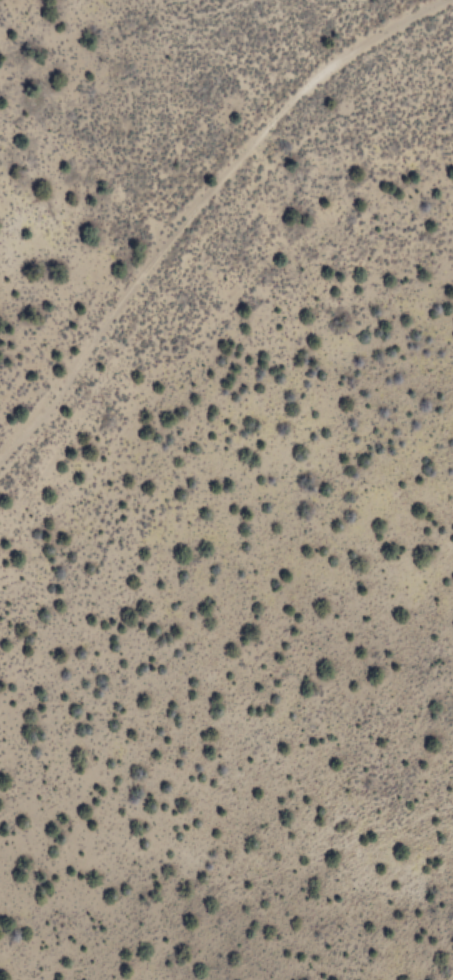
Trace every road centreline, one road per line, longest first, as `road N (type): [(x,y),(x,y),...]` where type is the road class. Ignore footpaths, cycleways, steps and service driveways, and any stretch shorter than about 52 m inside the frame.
road 1 (track): [(0,527),(172,352),(337,133),(452,73)]

